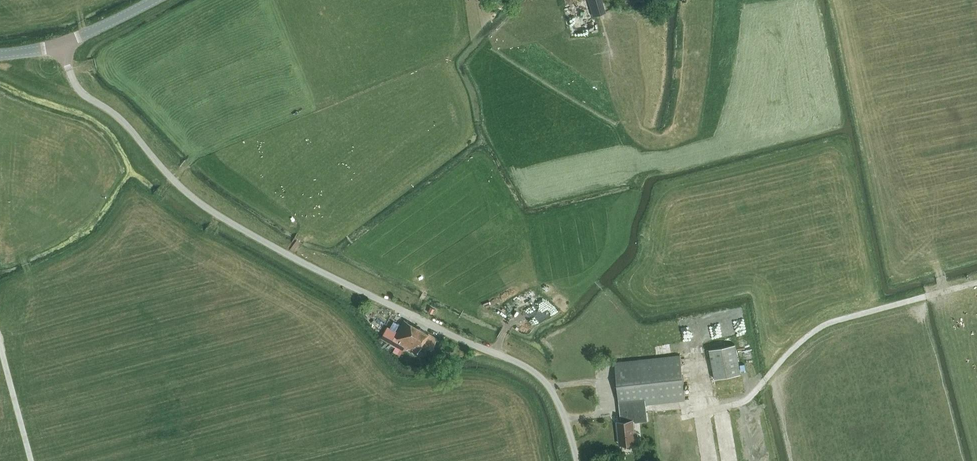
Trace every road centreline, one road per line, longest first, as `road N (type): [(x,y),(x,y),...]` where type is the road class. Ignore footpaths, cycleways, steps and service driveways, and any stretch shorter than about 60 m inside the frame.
road 1 (unclassified): [(578,460),(552,387),(534,371),(219,216),(178,185),(129,125),(83,94),(60,44)]

